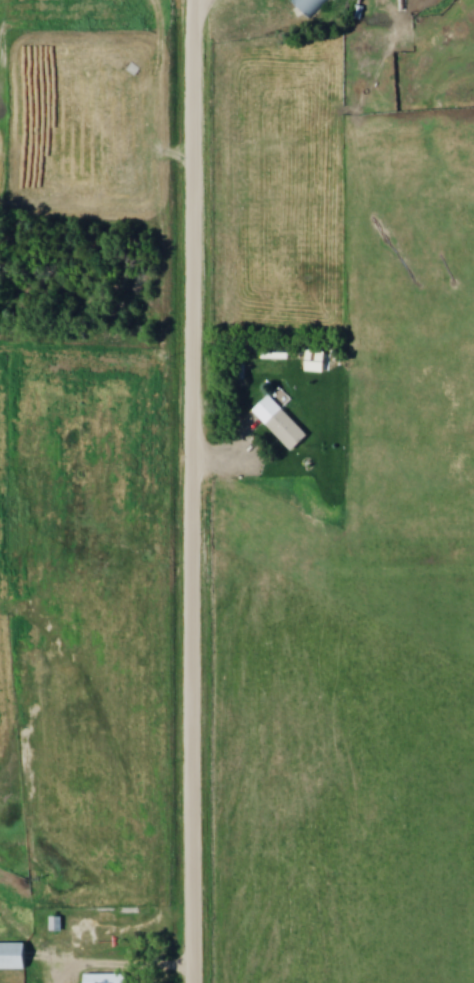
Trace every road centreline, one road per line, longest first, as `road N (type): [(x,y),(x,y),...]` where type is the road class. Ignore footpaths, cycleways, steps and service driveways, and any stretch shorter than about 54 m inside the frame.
road 1 (residential): [(195,982),(197,0)]

